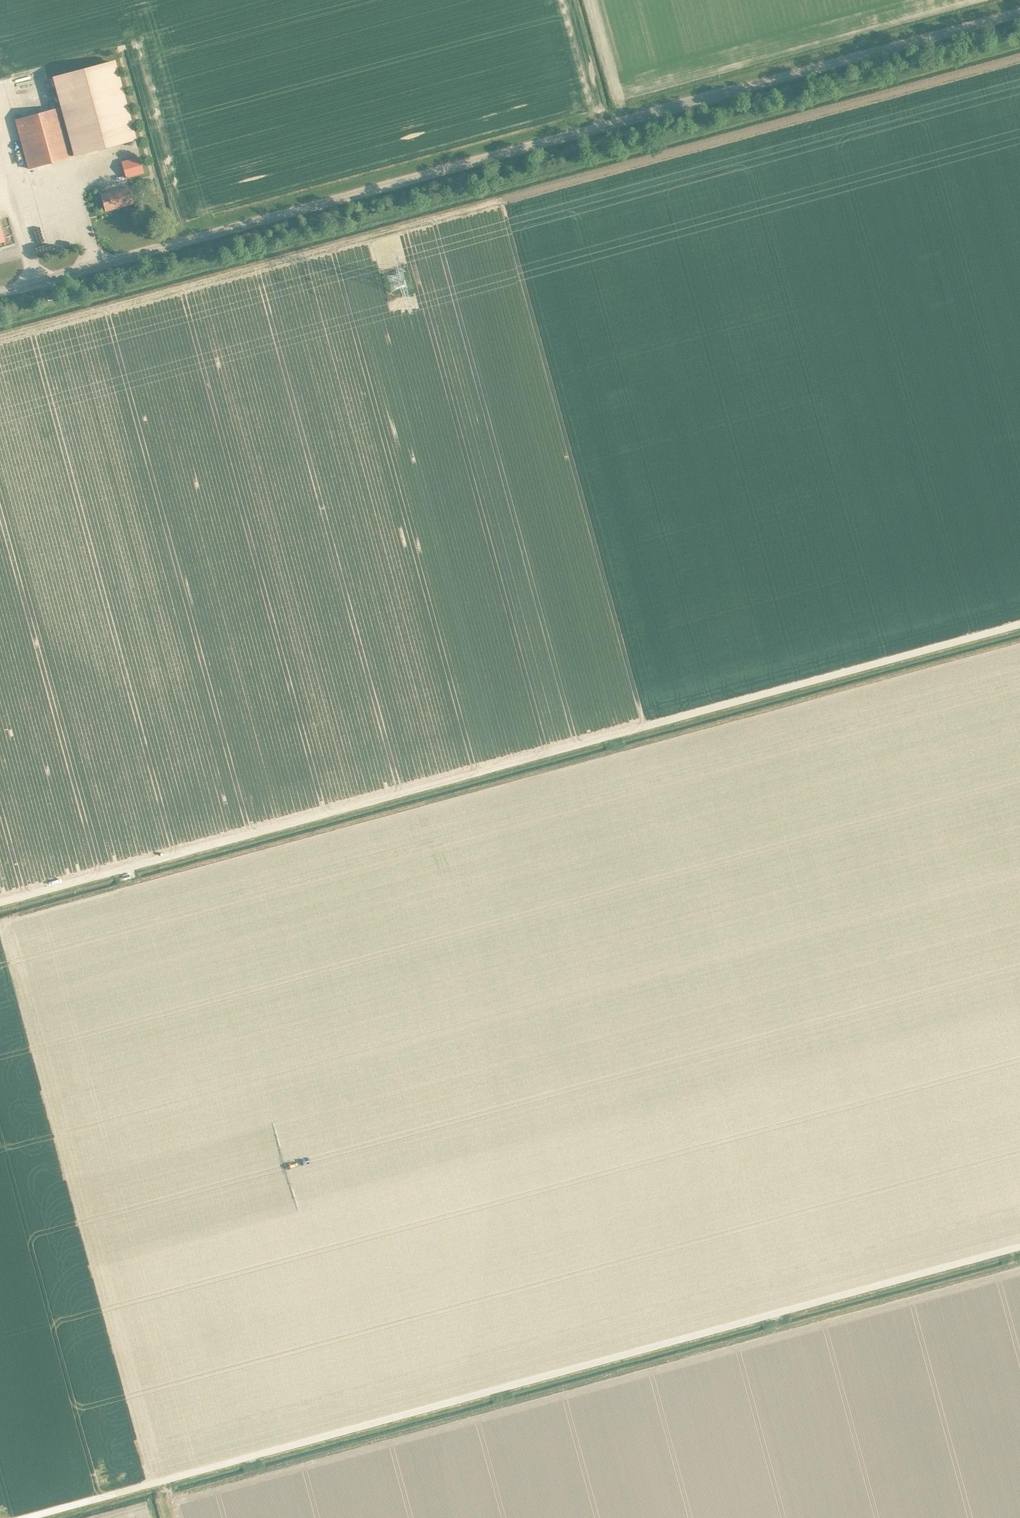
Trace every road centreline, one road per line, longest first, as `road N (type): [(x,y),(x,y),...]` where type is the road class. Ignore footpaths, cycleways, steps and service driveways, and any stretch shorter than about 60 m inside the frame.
road 1 (unclassified): [(1019,11),(0,289)]

